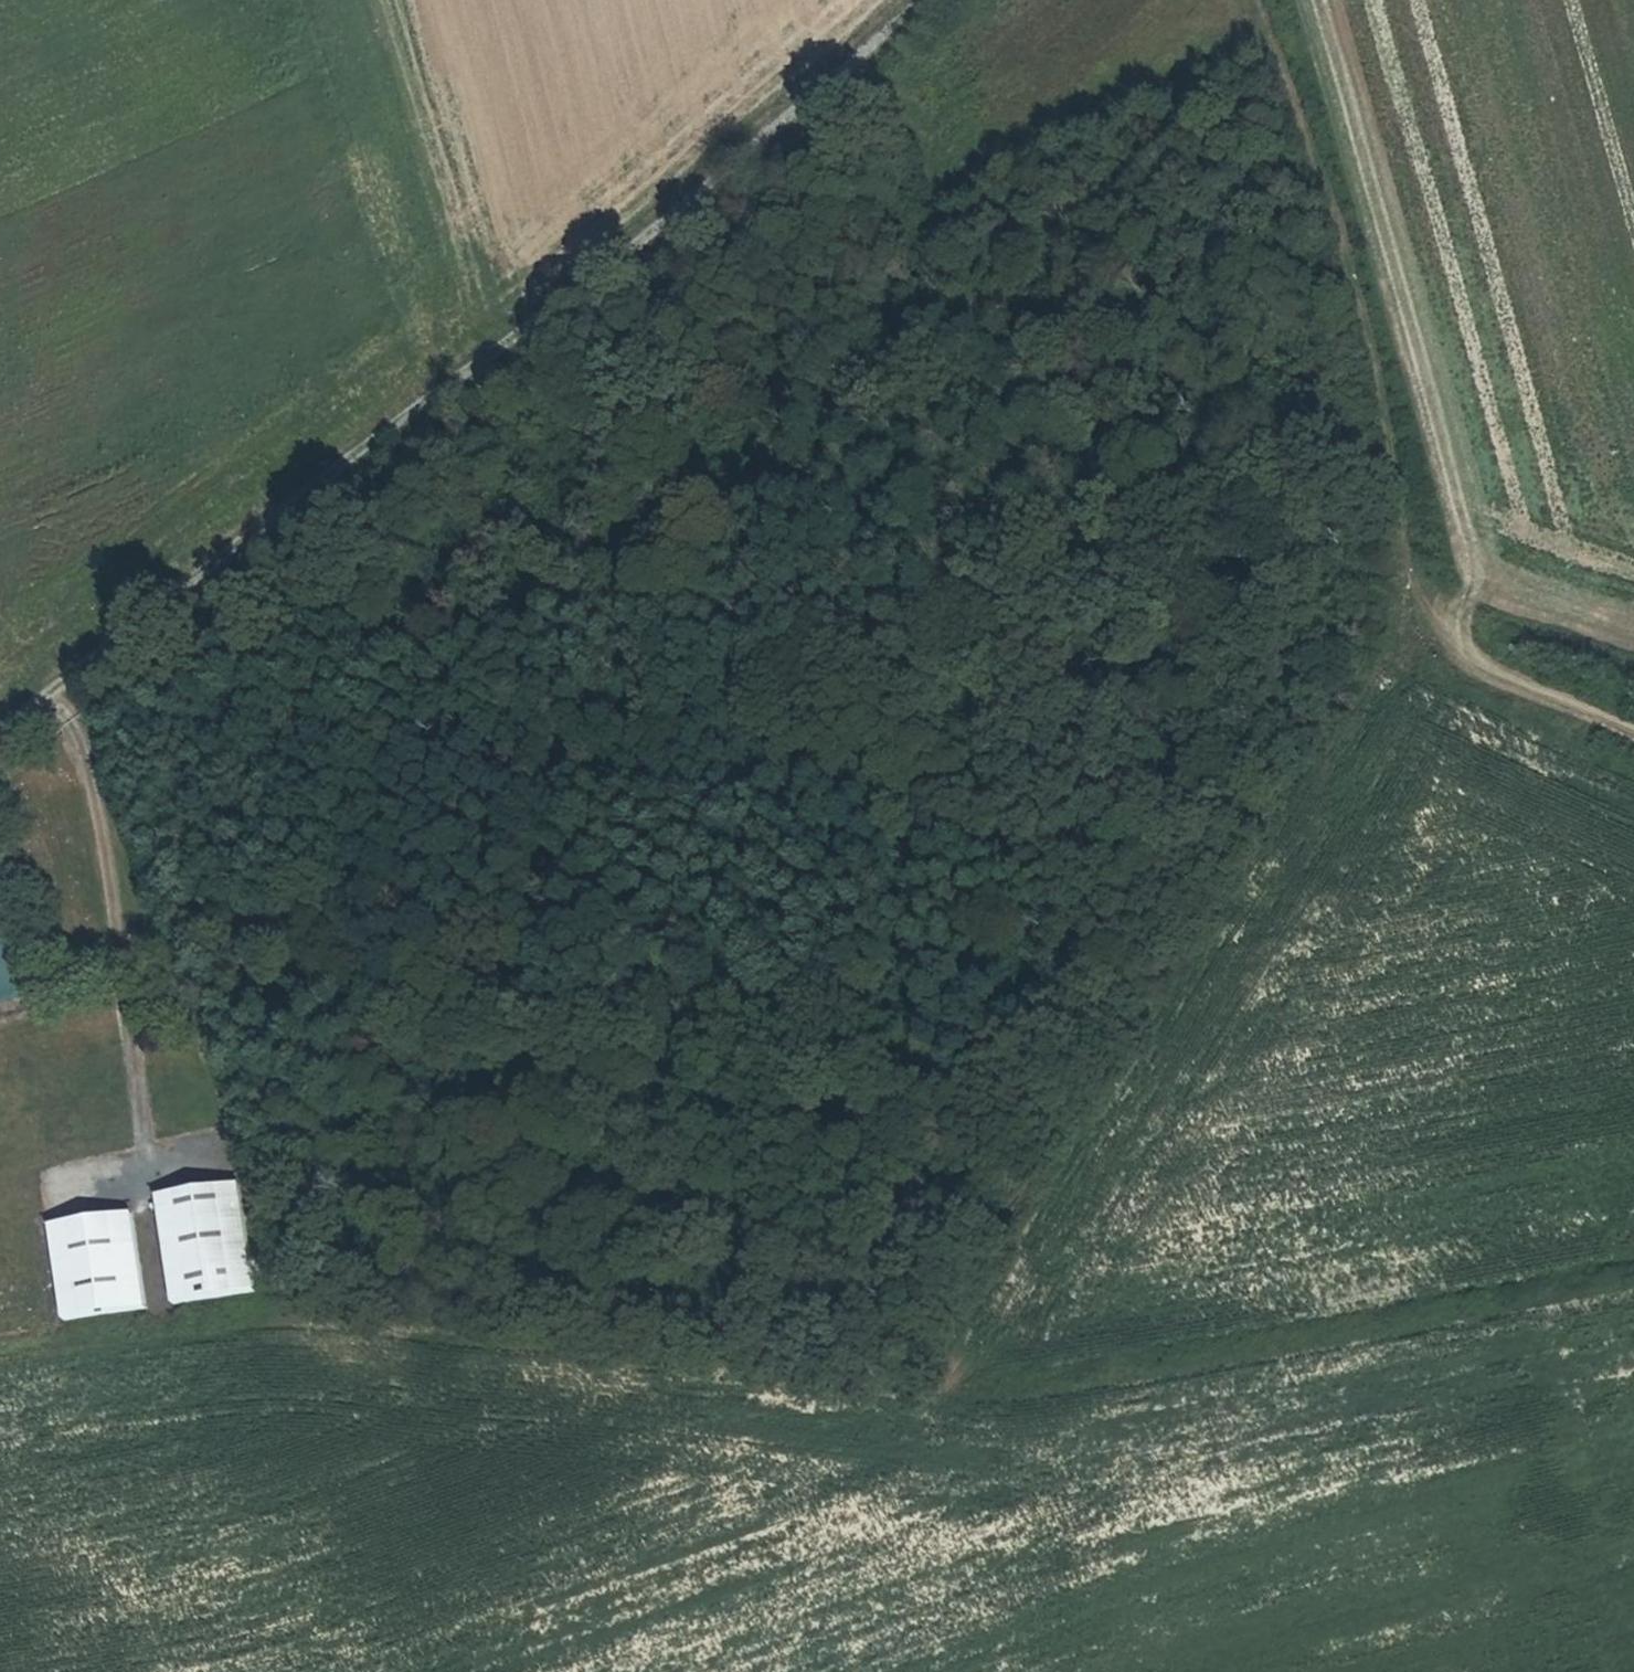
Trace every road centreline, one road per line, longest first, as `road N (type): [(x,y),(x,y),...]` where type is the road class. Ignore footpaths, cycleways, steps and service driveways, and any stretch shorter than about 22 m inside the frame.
road 1 (track): [(0,727),(514,340),(928,0)]
road 2 (track): [(1260,0),(1351,295),(1405,569),(1425,623),(1454,654),(1506,685),(1633,740)]
road 3 (track): [(47,691),(78,732),(108,854),(148,1147)]

